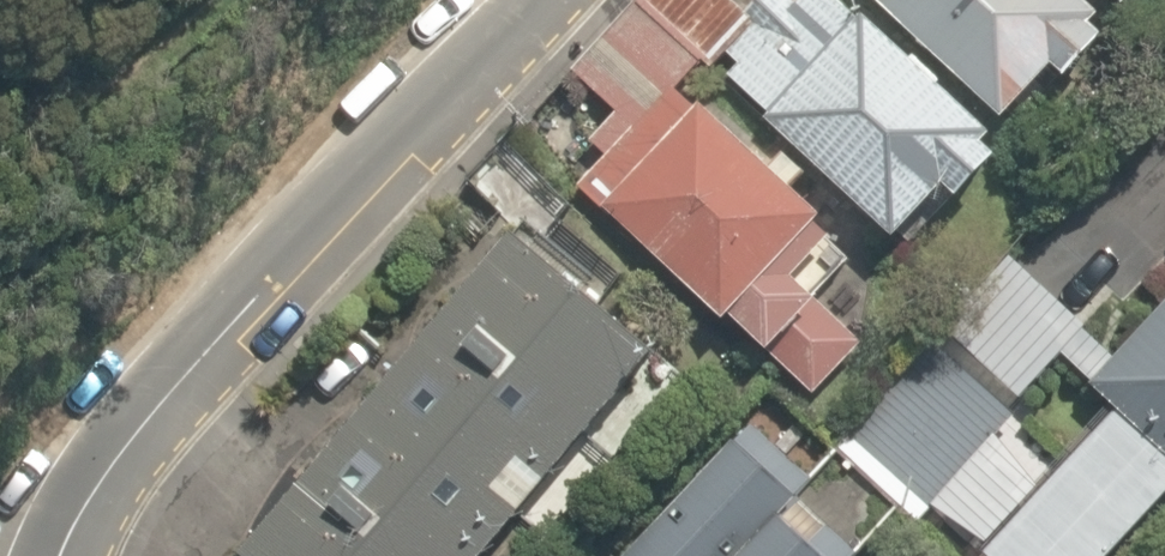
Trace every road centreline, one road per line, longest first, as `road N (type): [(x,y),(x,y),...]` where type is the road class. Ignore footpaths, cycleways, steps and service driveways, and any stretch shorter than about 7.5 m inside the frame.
road 1 (residential): [(537,0),(211,345),(96,488),(62,555)]
road 2 (track): [(0,178),(234,0)]

